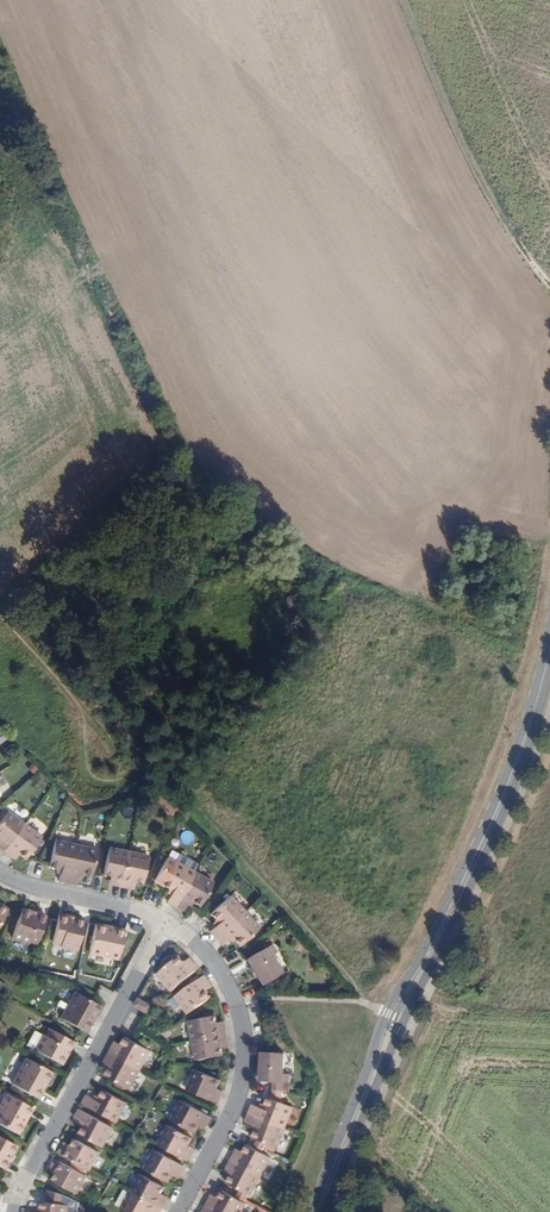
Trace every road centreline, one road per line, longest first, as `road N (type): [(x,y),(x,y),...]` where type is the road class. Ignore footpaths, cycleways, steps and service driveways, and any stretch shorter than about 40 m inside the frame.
road 1 (tertiary): [(549,628),(509,769),(383,1024),(312,1211)]
road 2 (tertiary): [(324,1211),(398,1031),(510,796),(549,681)]
road 3 (residential): [(176,1211),(237,1096),(243,1044),(236,1001),(217,964),(166,922)]
road 4 (residential): [(14,1211),(21,1186),(166,922)]
road 5 (track): [(549,282),(469,153),(405,0)]
road 6 (residential): [(166,922),(0,872)]

